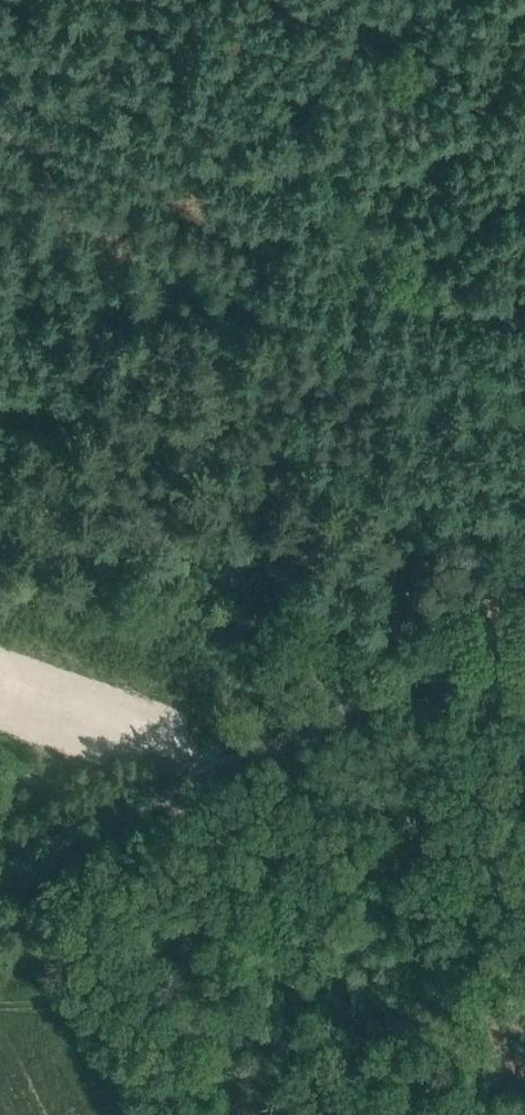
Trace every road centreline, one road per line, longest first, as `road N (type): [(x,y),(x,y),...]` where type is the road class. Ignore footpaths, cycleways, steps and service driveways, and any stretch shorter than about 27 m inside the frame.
road 1 (tertiary): [(0,885),(420,681),(524,645)]

